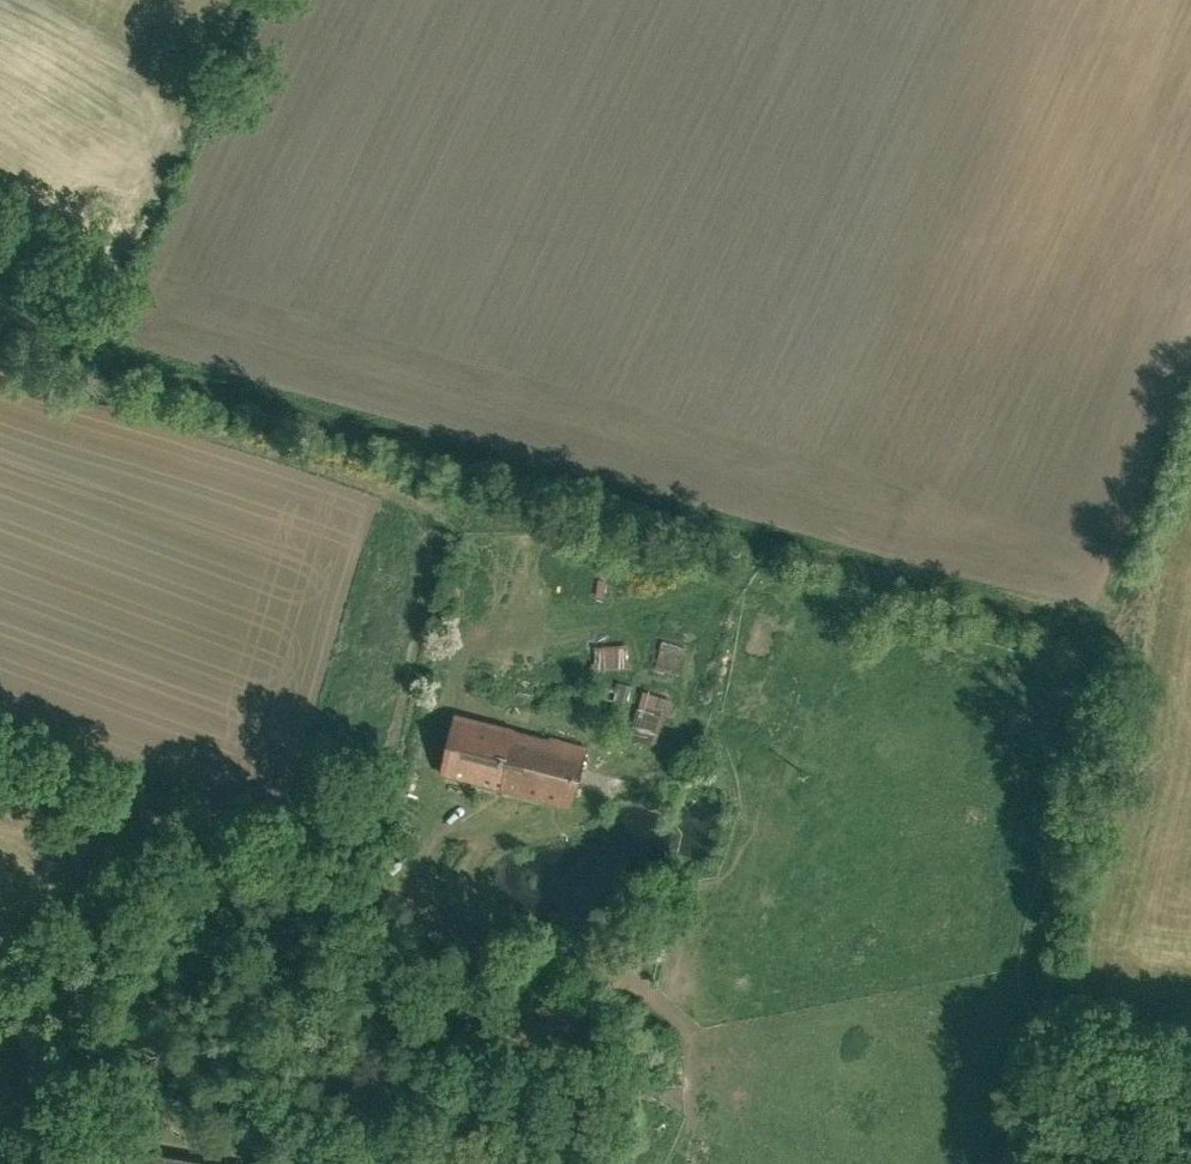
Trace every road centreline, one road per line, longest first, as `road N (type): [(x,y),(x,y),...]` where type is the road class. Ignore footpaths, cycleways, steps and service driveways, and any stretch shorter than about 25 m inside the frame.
road 1 (unclassified): [(0,740),(225,822)]

